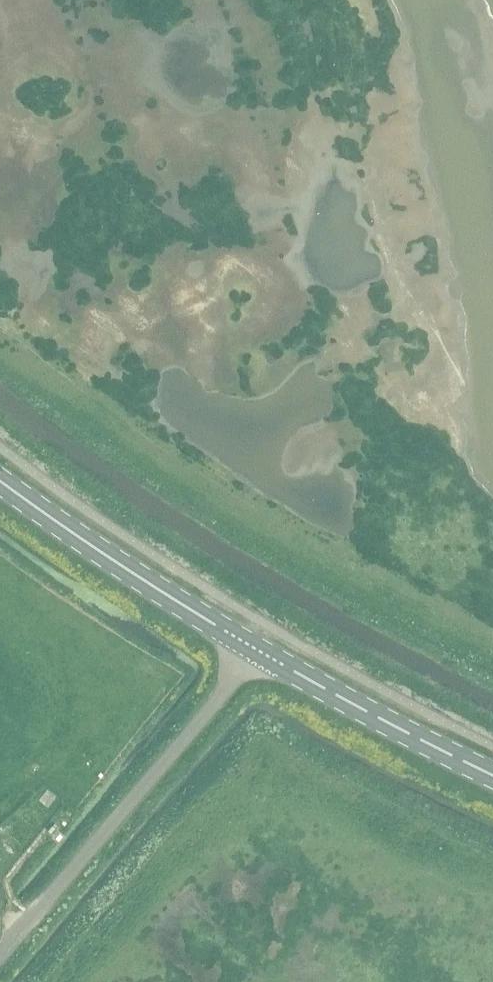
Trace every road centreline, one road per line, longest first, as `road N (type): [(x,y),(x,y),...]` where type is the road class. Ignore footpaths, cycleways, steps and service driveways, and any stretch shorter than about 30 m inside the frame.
road 1 (unclassified): [(0,957),(255,648)]
road 2 (primary): [(255,648),(0,481)]
road 3 (primary): [(492,777),(255,648)]

